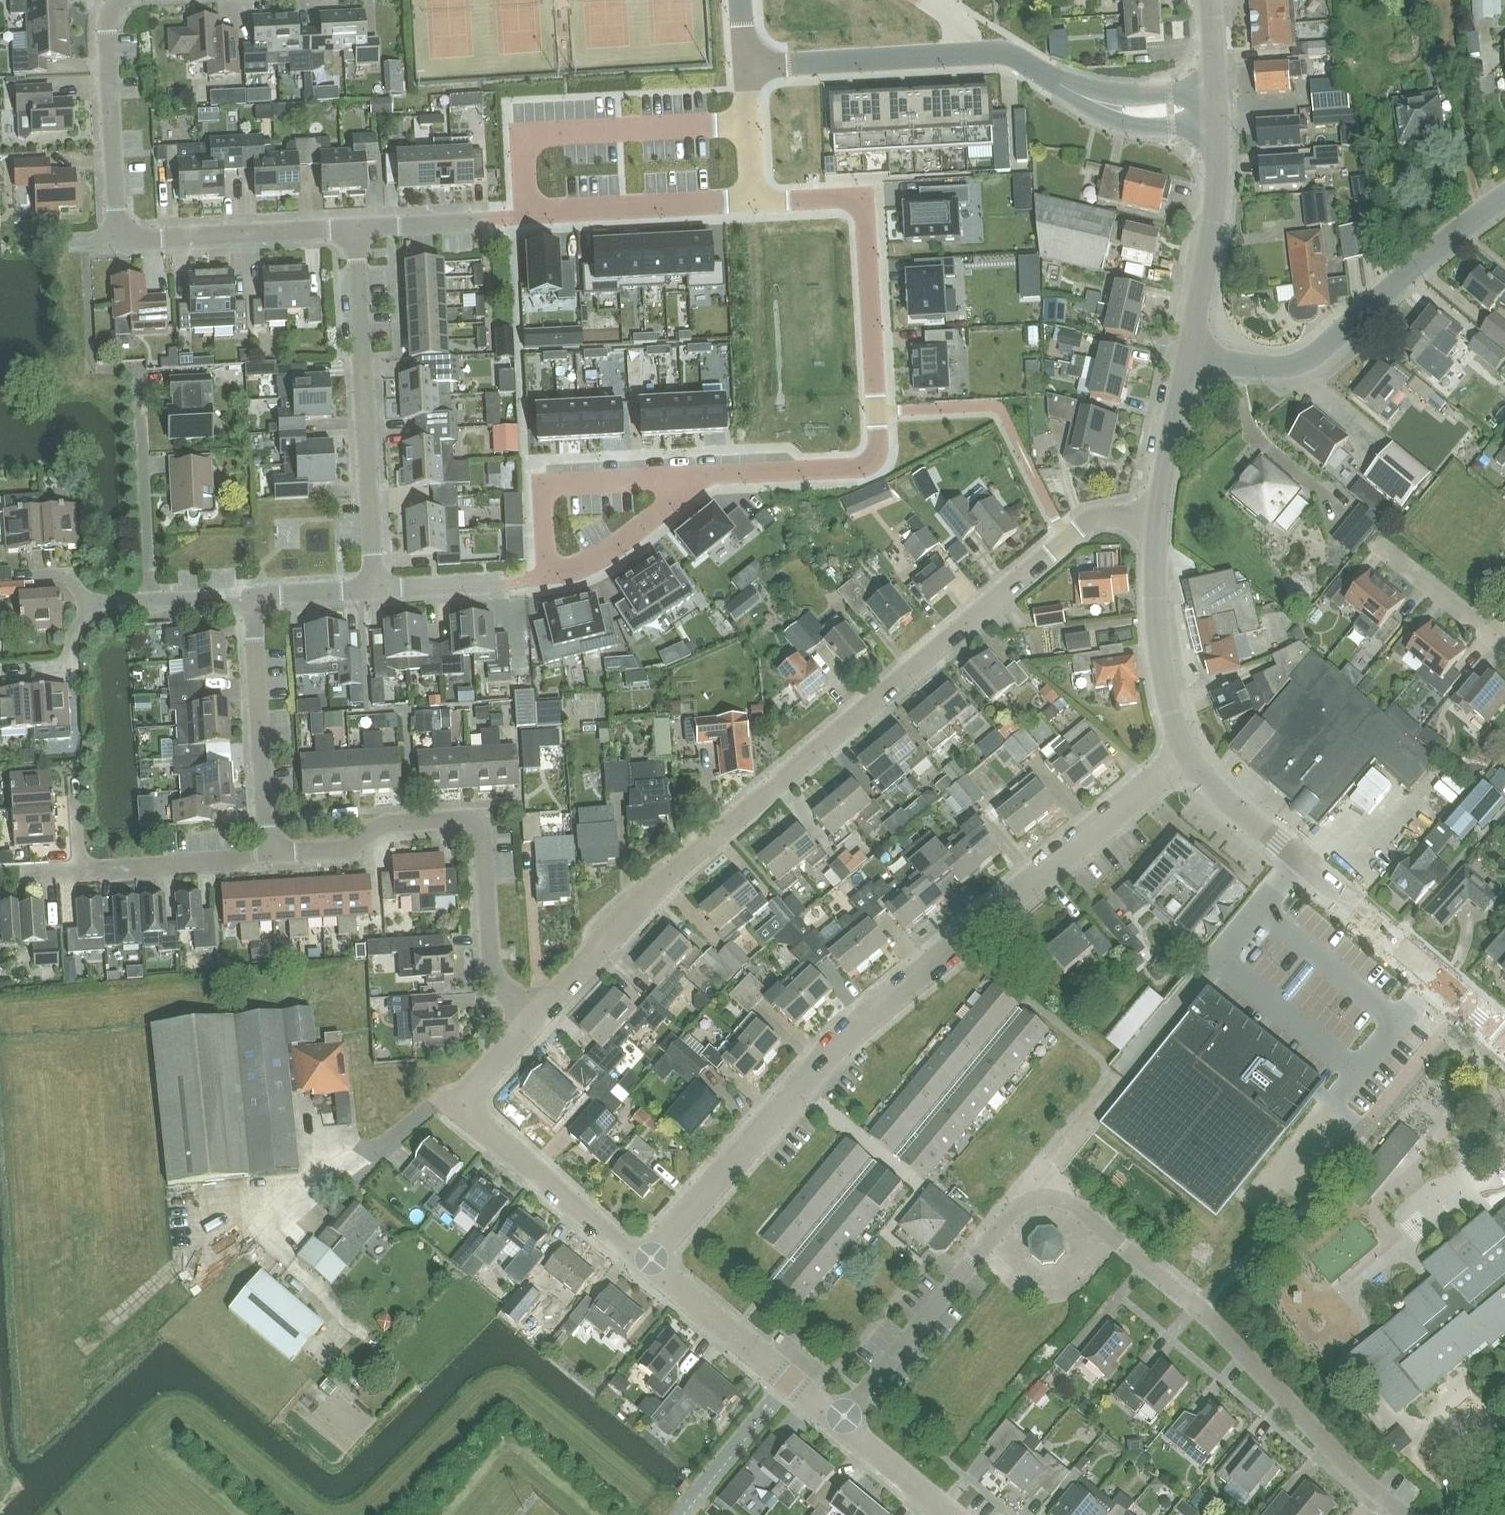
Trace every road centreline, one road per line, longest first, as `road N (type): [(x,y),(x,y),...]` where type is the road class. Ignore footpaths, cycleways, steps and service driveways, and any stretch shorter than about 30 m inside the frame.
road 1 (residential): [(532,1025),(646,894),(1086,523),(1109,516),(1158,521)]
road 2 (residential): [(1408,1514),(1197,1308),(1057,1197),(1037,1197),(1015,1210),(839,1426)]
road 3 (residential): [(642,1261),(833,1049),(1188,755)]
road 4 (residential): [(754,202),(837,197),(865,215),(876,449),(851,468),(709,474)]
road 5 (residential): [(358,228),(129,236),(120,226),(112,19),(124,0)]
road 6 (residential): [(532,1025),(493,970),(476,827),(463,819),(384,825),(346,848),(270,853)]
road 7 (tertiary): [(1504,1032),(1217,791),(1188,755)]
road 8 (residential): [(1189,354),(1279,367),(1309,358),(1504,206)]
road 9 (residential): [(376,587),(358,228)]
road 10 (residential): [(642,1261),(470,1111),(473,1089),(532,1025)]
road 11 (tertiary): [(1217,113),(1101,105),(1009,54),(967,54)]
road 12 (residential): [(270,853),(249,596)]
road 13 (residential): [(839,1426),(642,1261)]
road 14 (residential): [(709,474),(553,486),(544,496),(547,577)]
road 15 (tertiary): [(1189,354),(1218,207),(1217,113)]
road 16 (tertiary): [(1188,755),(1159,654),(1158,521)]
road 17 (tertiary): [(967,54),(746,66)]
road 18 (residential): [(534,207),(552,213),(754,202)]
road 19 (residential): [(547,577),(612,549),(709,474)]
road 20 (residential): [(80,873),(270,853)]
road 21 (tertiary): [(1158,521),(1189,354)]
road 22 (residential): [(83,606),(249,596)]
road 23 (residential): [(1504,650),(1383,551)]
road 24 (residential): [(944,1514),(839,1426)]
road 25 (residential): [(754,202),(746,66)]
road 26 (residential): [(376,587),(509,579)]
road 27 (residential): [(249,596),(376,587)]
road 28 (residential): [(358,228),(485,221)]

